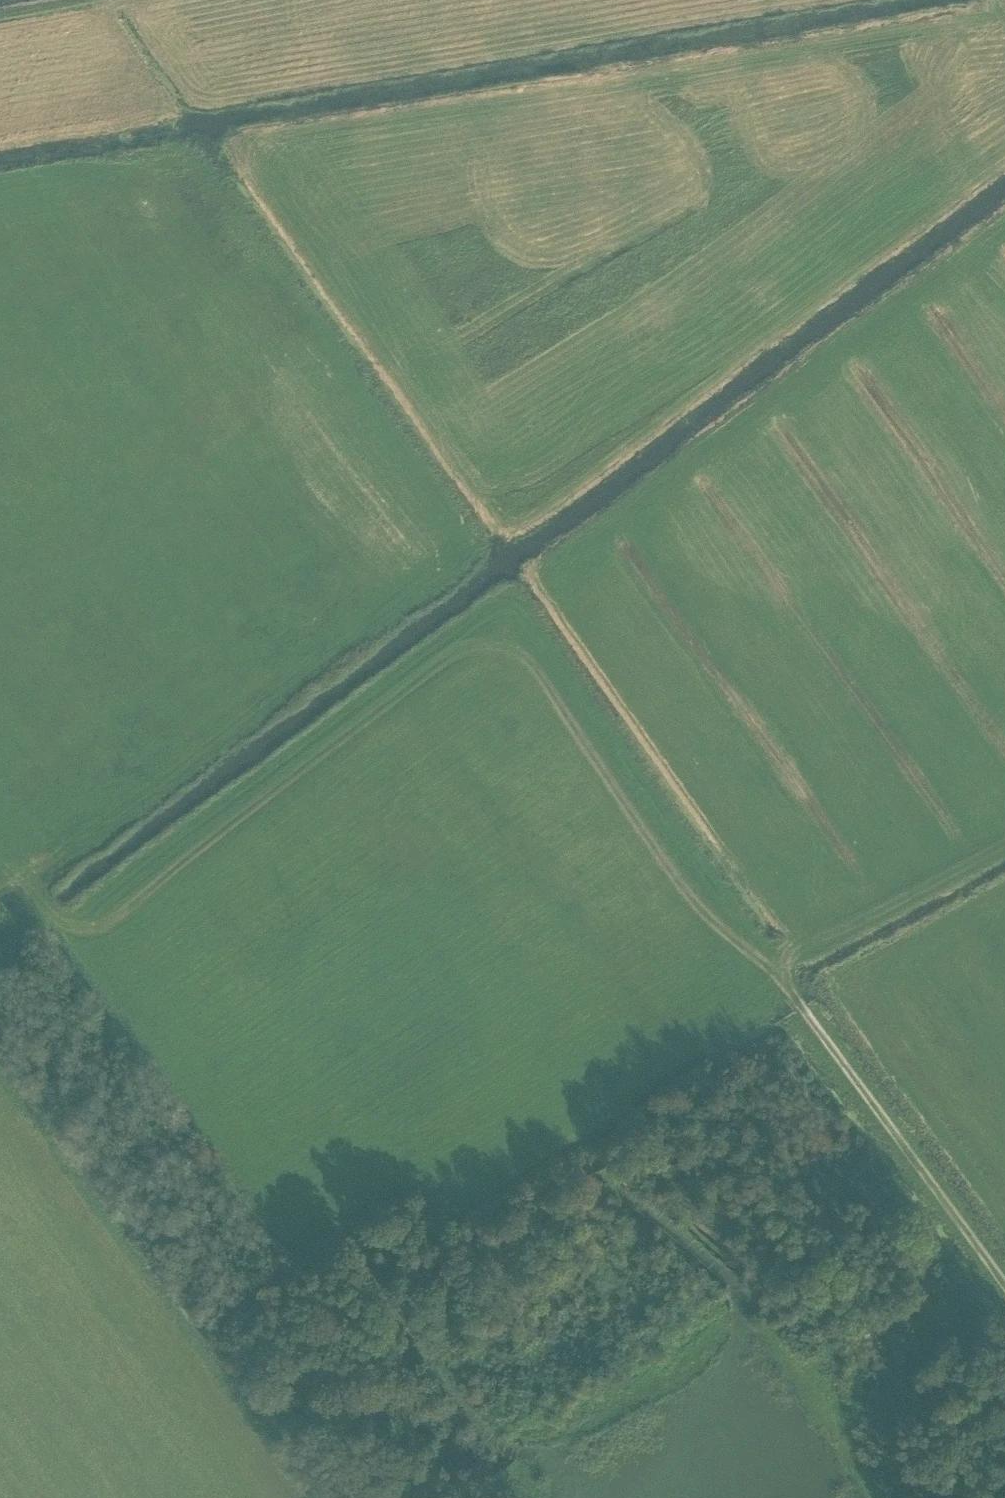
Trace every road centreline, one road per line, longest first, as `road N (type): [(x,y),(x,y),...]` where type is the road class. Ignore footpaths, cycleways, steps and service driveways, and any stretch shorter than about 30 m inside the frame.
road 1 (track): [(803,1007),(1004,1285)]

